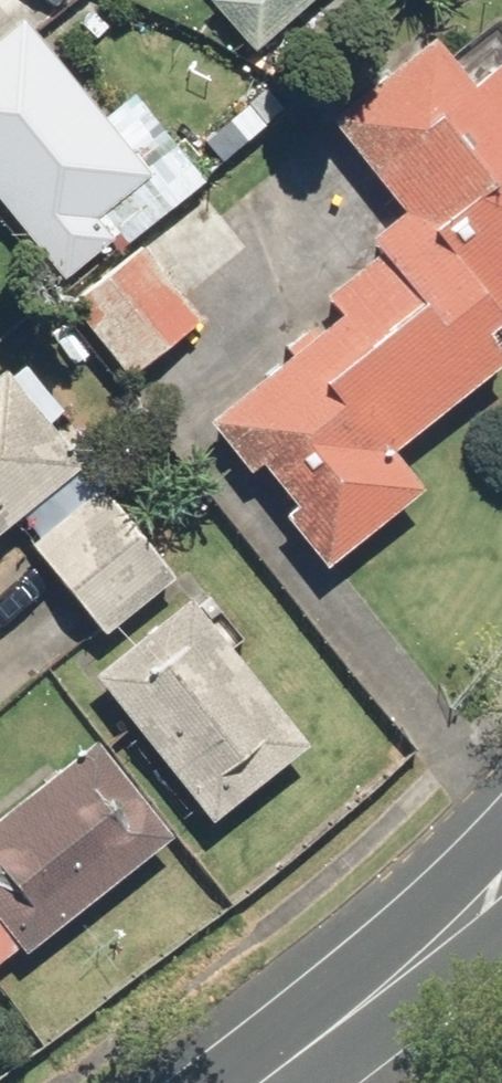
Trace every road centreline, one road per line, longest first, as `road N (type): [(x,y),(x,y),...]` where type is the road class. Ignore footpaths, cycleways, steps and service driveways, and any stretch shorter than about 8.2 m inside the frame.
road 1 (residential): [(501,864),(247,1082)]

